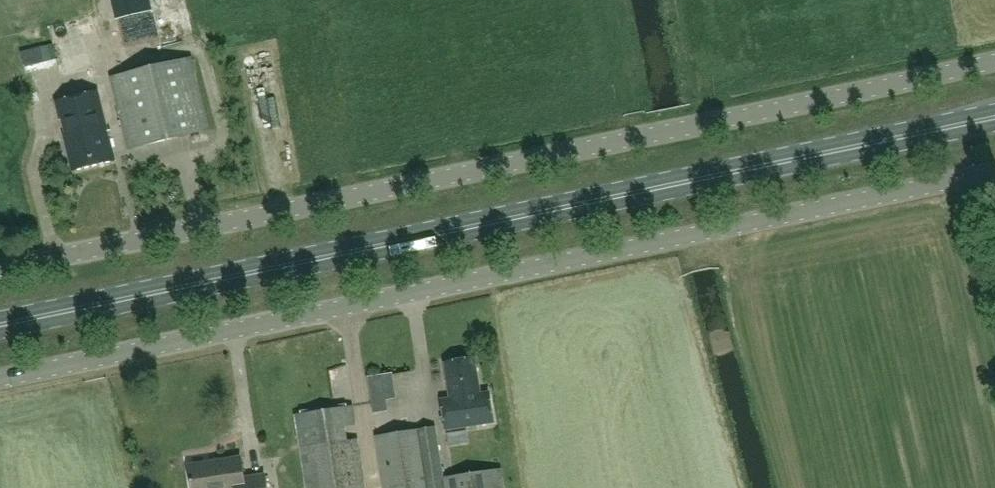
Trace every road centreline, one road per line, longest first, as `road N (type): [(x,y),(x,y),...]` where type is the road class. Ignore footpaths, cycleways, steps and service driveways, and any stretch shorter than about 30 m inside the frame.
road 1 (primary): [(0,330),(994,121)]
road 2 (unclassified): [(0,273),(994,64)]
road 3 (unclassified): [(0,382),(994,175)]

